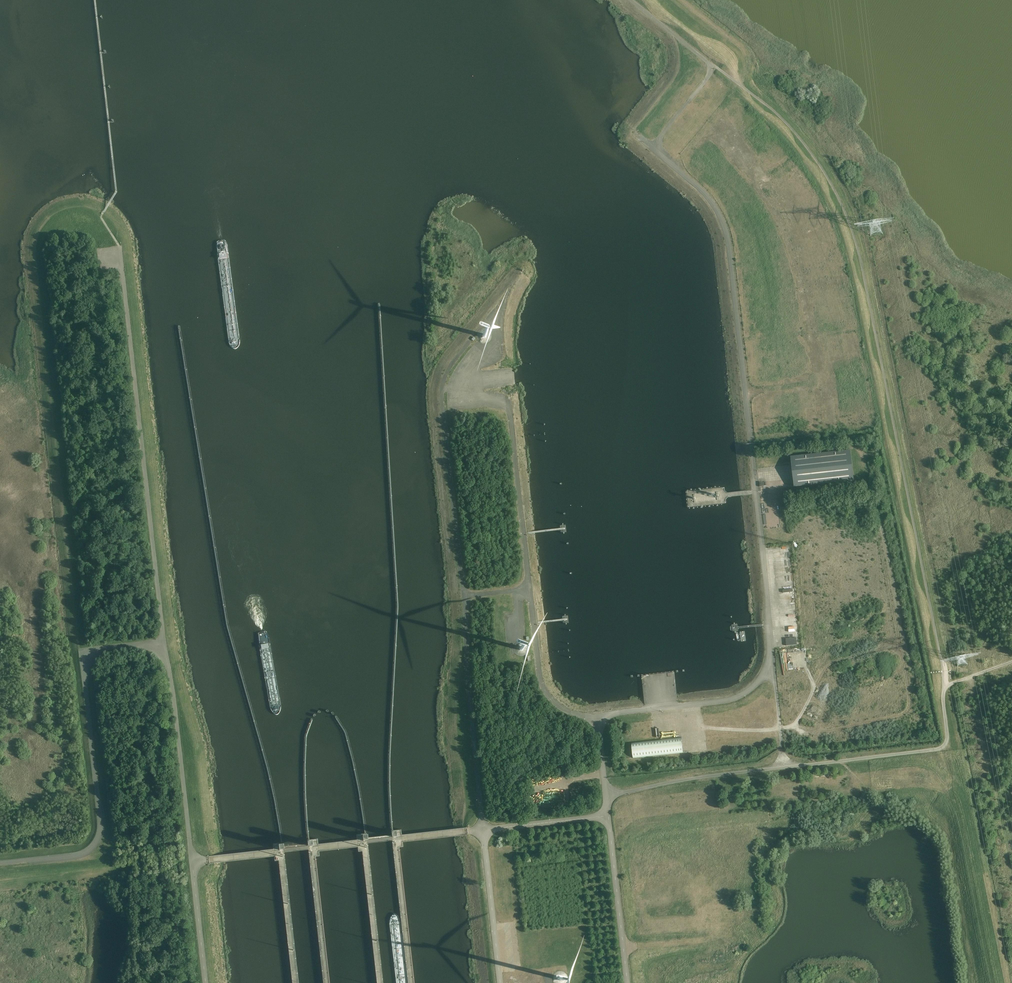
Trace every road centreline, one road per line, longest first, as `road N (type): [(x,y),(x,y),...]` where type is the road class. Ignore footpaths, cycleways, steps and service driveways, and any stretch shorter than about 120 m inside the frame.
road 1 (track): [(686,706),(702,726),(755,729),(824,730),(906,710),(908,679),(880,531)]
road 2 (unclassified): [(165,641),(120,255),(103,254)]
road 3 (unclassified): [(500,982),(466,594)]
road 4 (unclassified): [(0,863),(91,849),(101,827),(86,667),(103,649),(165,641)]
road 5 (unclassified): [(206,982),(165,641)]
road 6 (track): [(747,393),(813,381),(826,342),(801,238),(753,165)]
road 7 (unclassified): [(466,594),(442,388),(471,340)]
road 8 (unclassified): [(772,665),(752,443)]
road 9 (unclassified): [(598,715),(727,702),(772,665)]
road 10 (unclassified): [(531,587),(509,402)]
road 11 (unclassified): [(598,715),(561,705),(543,684),(531,587)]
road 12 (track): [(893,645),(835,660),(790,727)]

